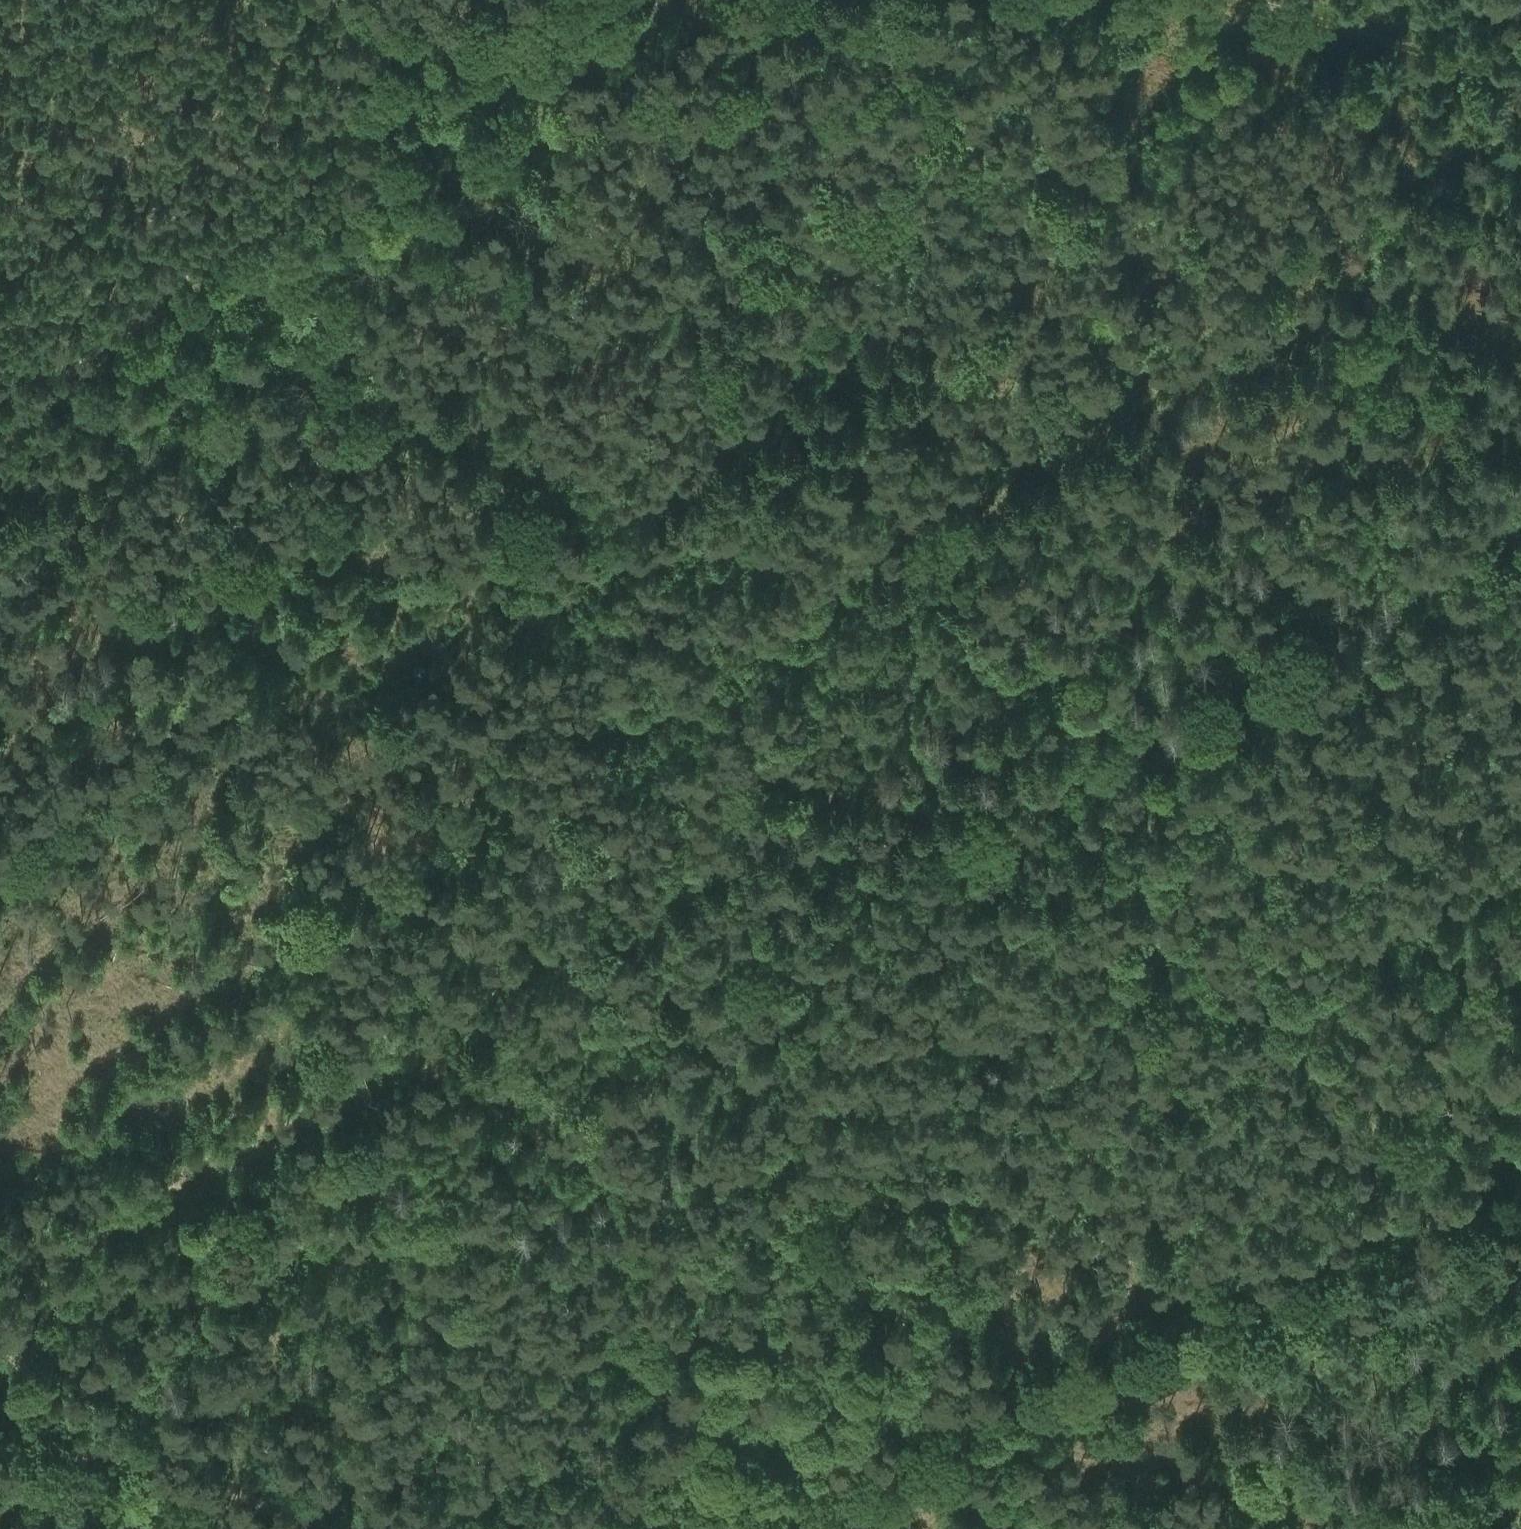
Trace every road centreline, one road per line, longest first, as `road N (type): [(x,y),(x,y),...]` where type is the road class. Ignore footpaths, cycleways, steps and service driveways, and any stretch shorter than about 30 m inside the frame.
road 1 (track): [(504,0),(0,412)]
road 2 (track): [(301,1528),(266,1502),(99,1445),(0,1401)]
road 3 (track): [(1520,68),(1244,0)]

